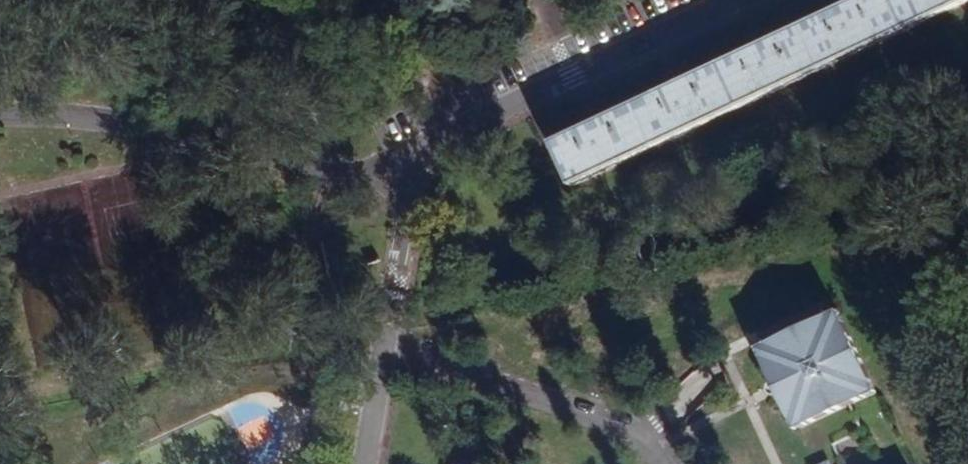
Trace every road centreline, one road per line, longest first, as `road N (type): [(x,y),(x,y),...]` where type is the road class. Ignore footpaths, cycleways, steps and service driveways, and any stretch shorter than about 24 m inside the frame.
road 1 (residential): [(412,151),(363,168),(311,171),(105,116),(0,113)]
road 2 (residential): [(412,151),(731,0)]
road 3 (residential): [(363,463),(412,151)]

